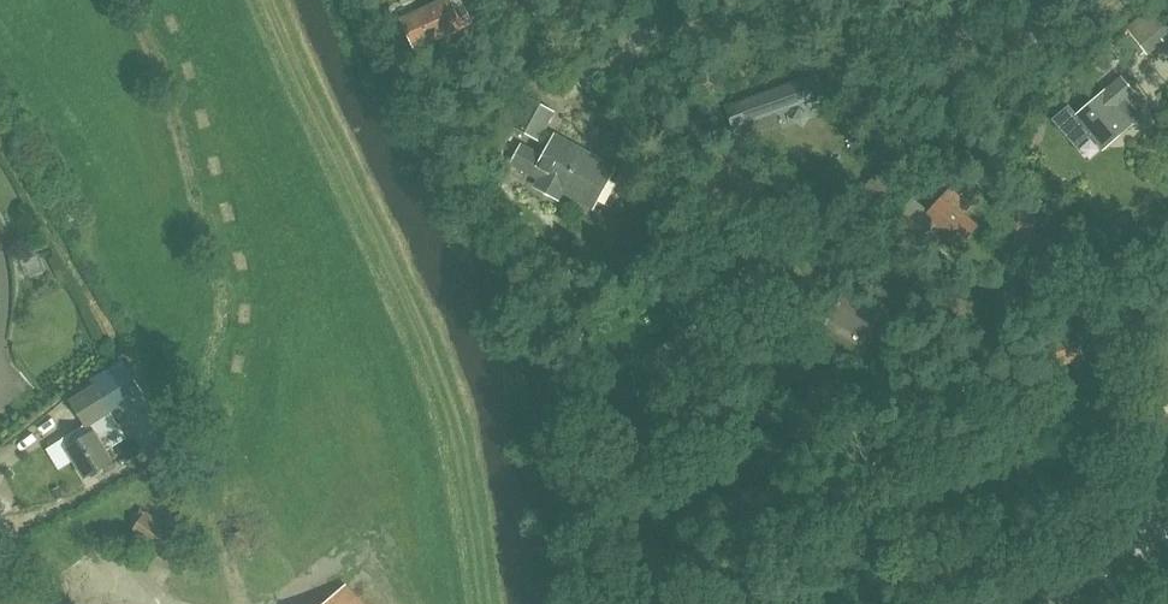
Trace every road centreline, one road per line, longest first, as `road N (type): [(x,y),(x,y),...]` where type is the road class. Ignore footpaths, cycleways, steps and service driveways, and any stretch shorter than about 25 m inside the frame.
road 1 (track): [(1130,0),(1084,43),(1064,46),(829,14),(597,95)]
road 2 (track): [(1167,389),(1146,467),(1149,510),(1167,544)]
road 3 (unclassified): [(1061,603),(1167,546)]

